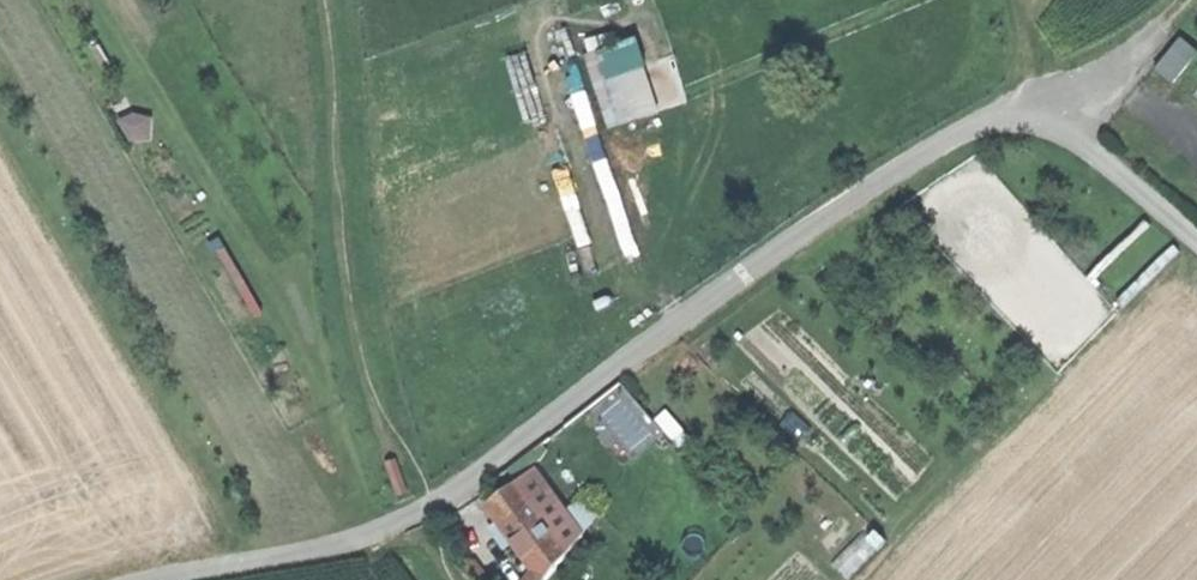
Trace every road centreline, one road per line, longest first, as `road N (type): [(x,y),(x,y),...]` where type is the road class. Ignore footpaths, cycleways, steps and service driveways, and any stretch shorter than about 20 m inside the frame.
road 1 (track): [(165,579),(344,545),(433,507),(903,166),(1041,98),(1196,240)]
road 2 (track): [(1041,98),(1163,25),(1184,0)]

